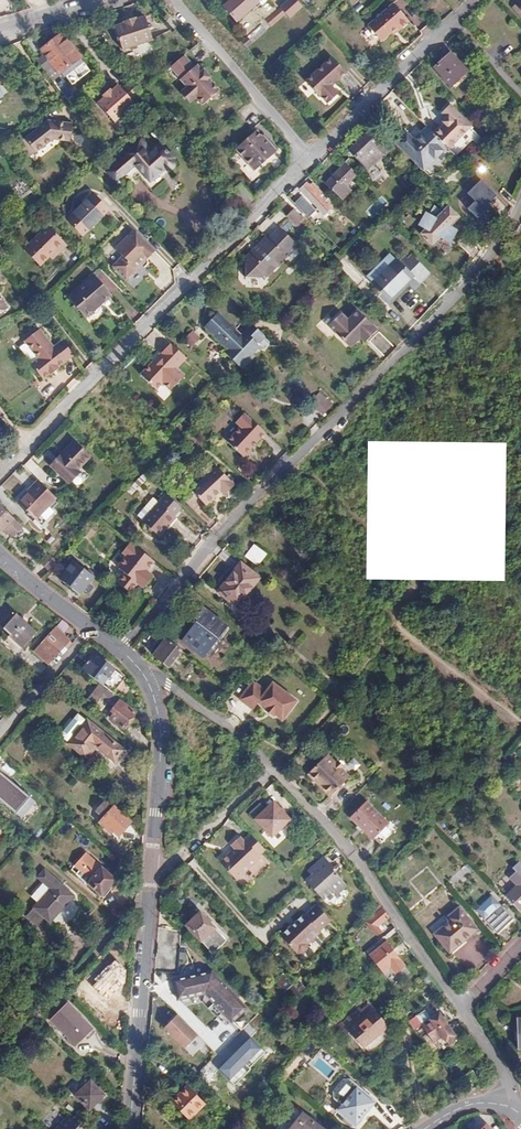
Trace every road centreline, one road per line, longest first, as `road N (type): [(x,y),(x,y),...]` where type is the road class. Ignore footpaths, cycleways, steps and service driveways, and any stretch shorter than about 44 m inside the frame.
road 1 (residential): [(520,197),(497,245),(451,301),(207,546),(123,650)]
road 2 (residential): [(147,680),(168,684),(237,735),(354,848),(475,1018)]
road 3 (residential): [(147,680),(161,755),(133,1128)]
road 4 (residential): [(0,474),(113,355),(292,189),(308,159)]
road 5 (track): [(237,735),(297,761),(431,592),(520,495)]
road 6 (track): [(274,769),(139,907),(0,1071)]
road 7 (residential): [(175,0),(308,159)]
road 8 (residential): [(308,159),(456,22)]
road 9 (residential): [(0,736),(91,629)]

